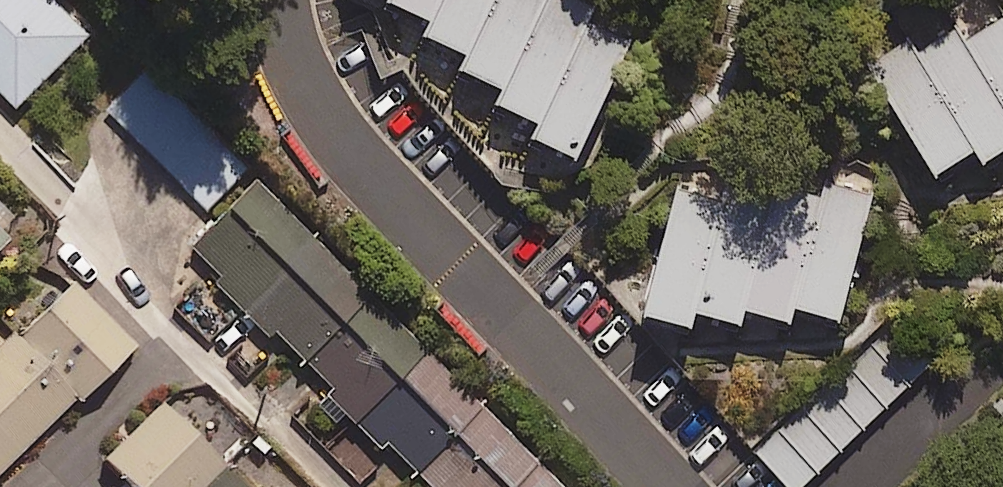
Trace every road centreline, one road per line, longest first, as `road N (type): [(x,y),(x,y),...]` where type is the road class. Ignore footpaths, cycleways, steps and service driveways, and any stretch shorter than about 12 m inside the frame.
road 1 (residential): [(664,486),(334,129),(293,55),(281,0)]

